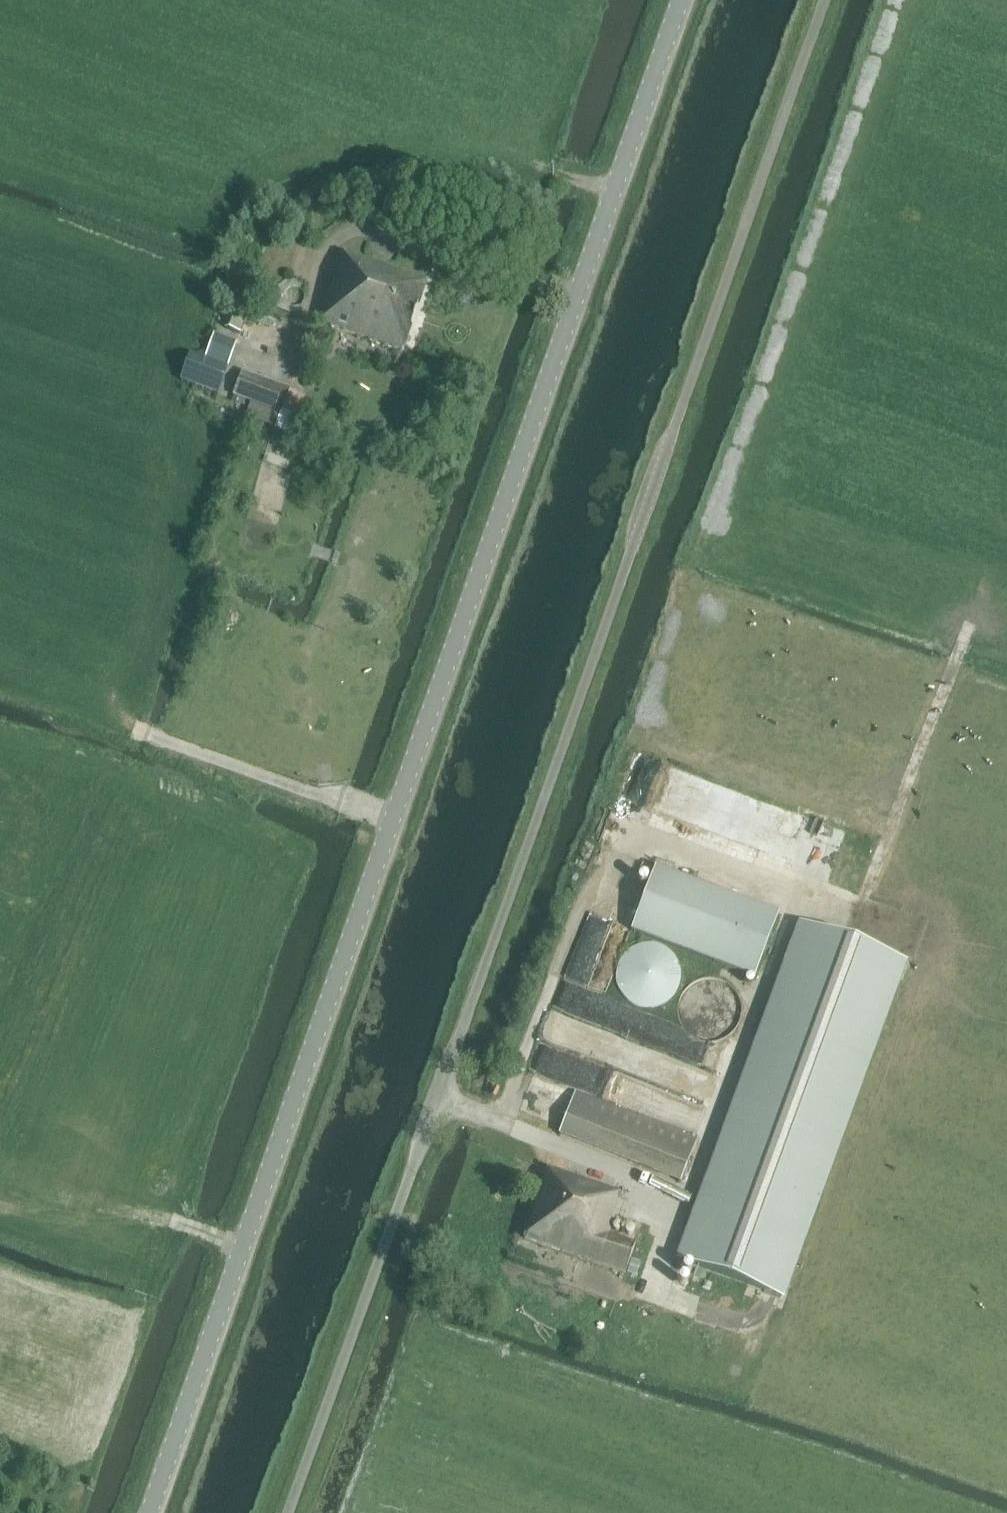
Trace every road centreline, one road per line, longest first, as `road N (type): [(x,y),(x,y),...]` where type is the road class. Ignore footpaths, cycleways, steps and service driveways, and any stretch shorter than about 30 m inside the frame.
road 1 (tertiary): [(150,1512),(686,0)]
road 2 (unclassified): [(292,1512),(541,827),(823,0)]
road 3 (track): [(394,817),(144,732)]
road 4 (track): [(0,1208),(172,1224)]

